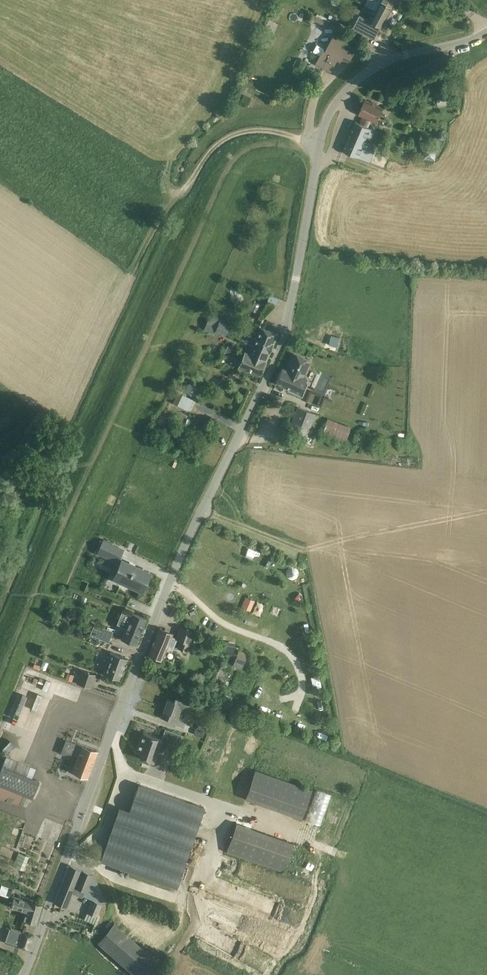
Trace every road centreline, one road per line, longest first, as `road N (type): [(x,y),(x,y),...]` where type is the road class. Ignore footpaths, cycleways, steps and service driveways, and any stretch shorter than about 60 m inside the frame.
road 1 (unclassified): [(23,974),(179,558),(285,338),(328,115),(380,64),(486,33)]
road 2 (track): [(309,141),(246,131),(222,143),(184,190),(168,193)]

